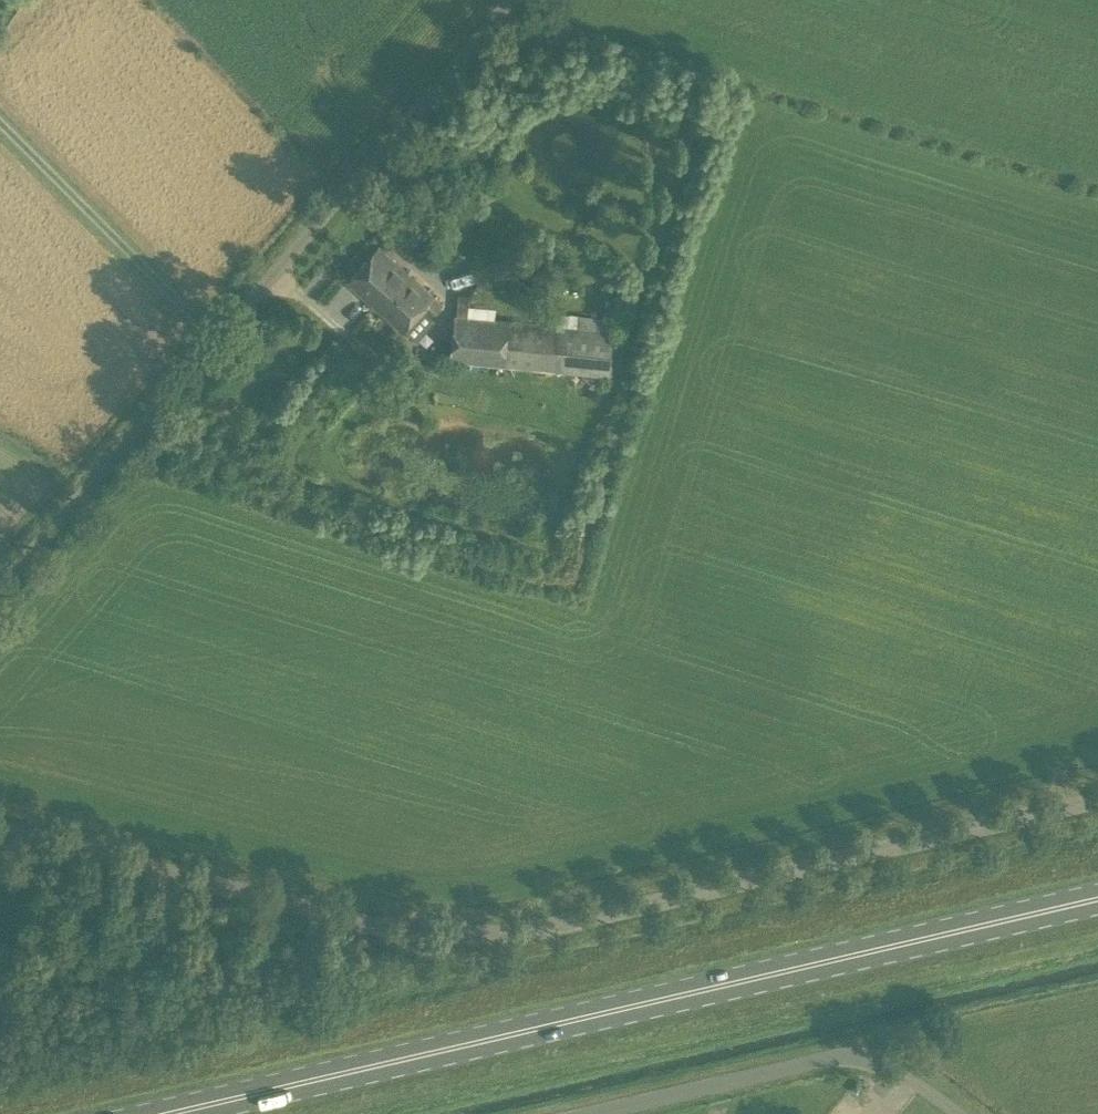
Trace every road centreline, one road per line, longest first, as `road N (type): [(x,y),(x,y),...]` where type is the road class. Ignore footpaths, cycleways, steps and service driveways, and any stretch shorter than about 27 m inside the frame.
road 1 (unclassified): [(0,828),(439,936),(575,921),(1097,794)]
road 2 (primary): [(167,1113),(1097,898)]
road 3 (unclassified): [(0,586),(513,0)]
road 4 (unclassified): [(594,1113),(837,1059),(896,1065),(959,1113)]

